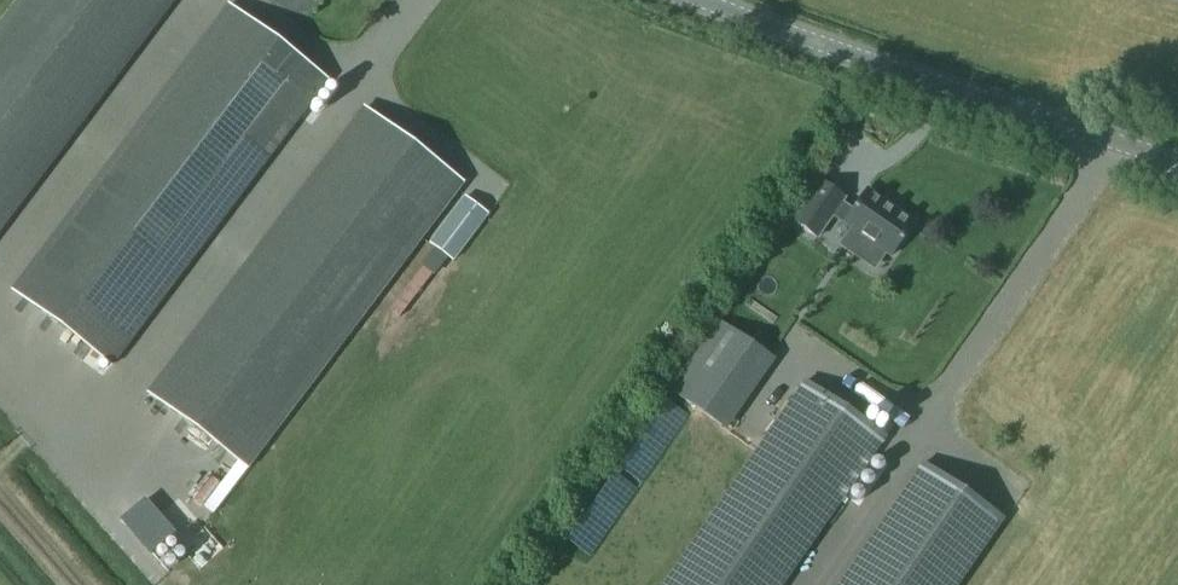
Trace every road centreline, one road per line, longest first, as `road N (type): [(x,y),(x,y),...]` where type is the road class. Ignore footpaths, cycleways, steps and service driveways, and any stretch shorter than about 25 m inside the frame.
road 1 (unclassified): [(1177,162),(695,0)]

